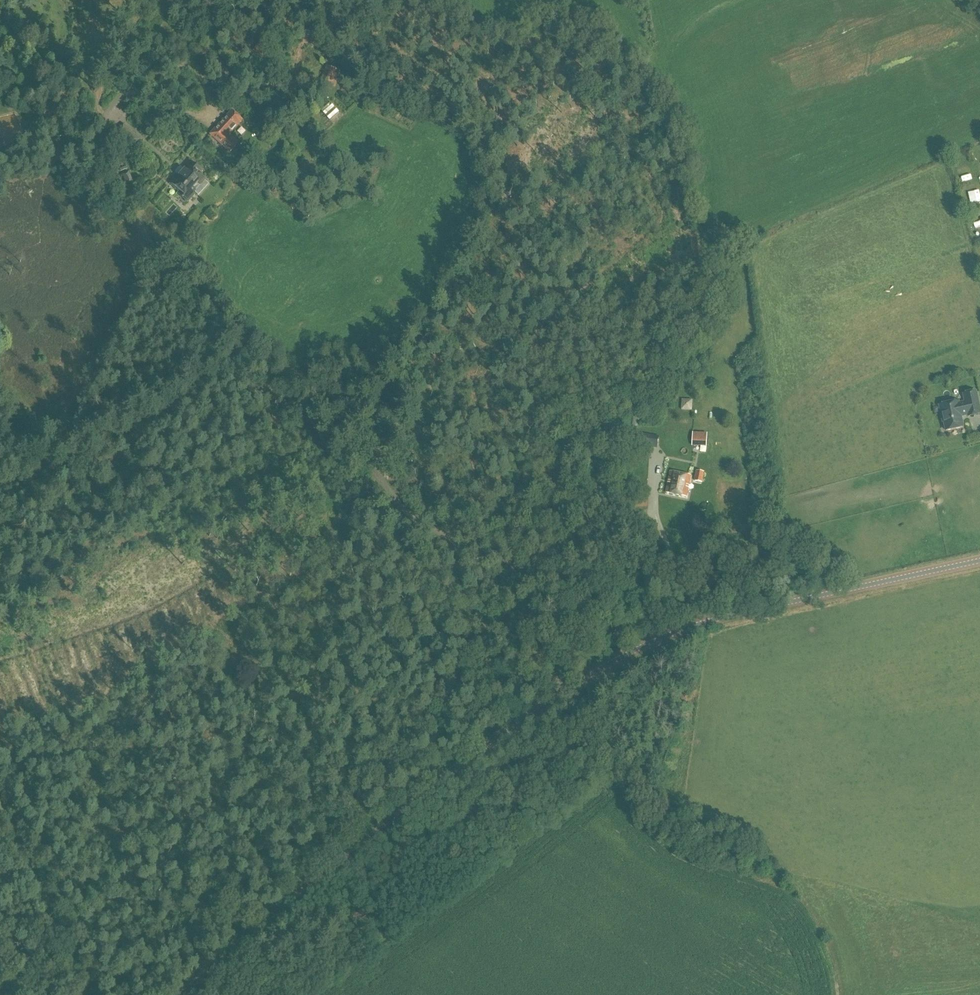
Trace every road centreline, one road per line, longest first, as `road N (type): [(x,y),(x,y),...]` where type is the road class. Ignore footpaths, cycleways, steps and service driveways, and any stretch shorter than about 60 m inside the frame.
road 1 (tertiary): [(184,994),(440,785),(626,656),(681,629),(979,562)]
road 2 (track): [(0,618),(52,693),(91,714),(131,712),(247,636),(259,668),(261,695),(232,758),(149,867),(60,951)]
road 3 (track): [(218,348),(0,459)]
road 4 (track): [(615,421),(532,356),(432,327)]
road 5 (track): [(80,994),(0,817)]
road 6 (track): [(627,808),(594,674)]
road 7 (track): [(90,132),(122,0)]

